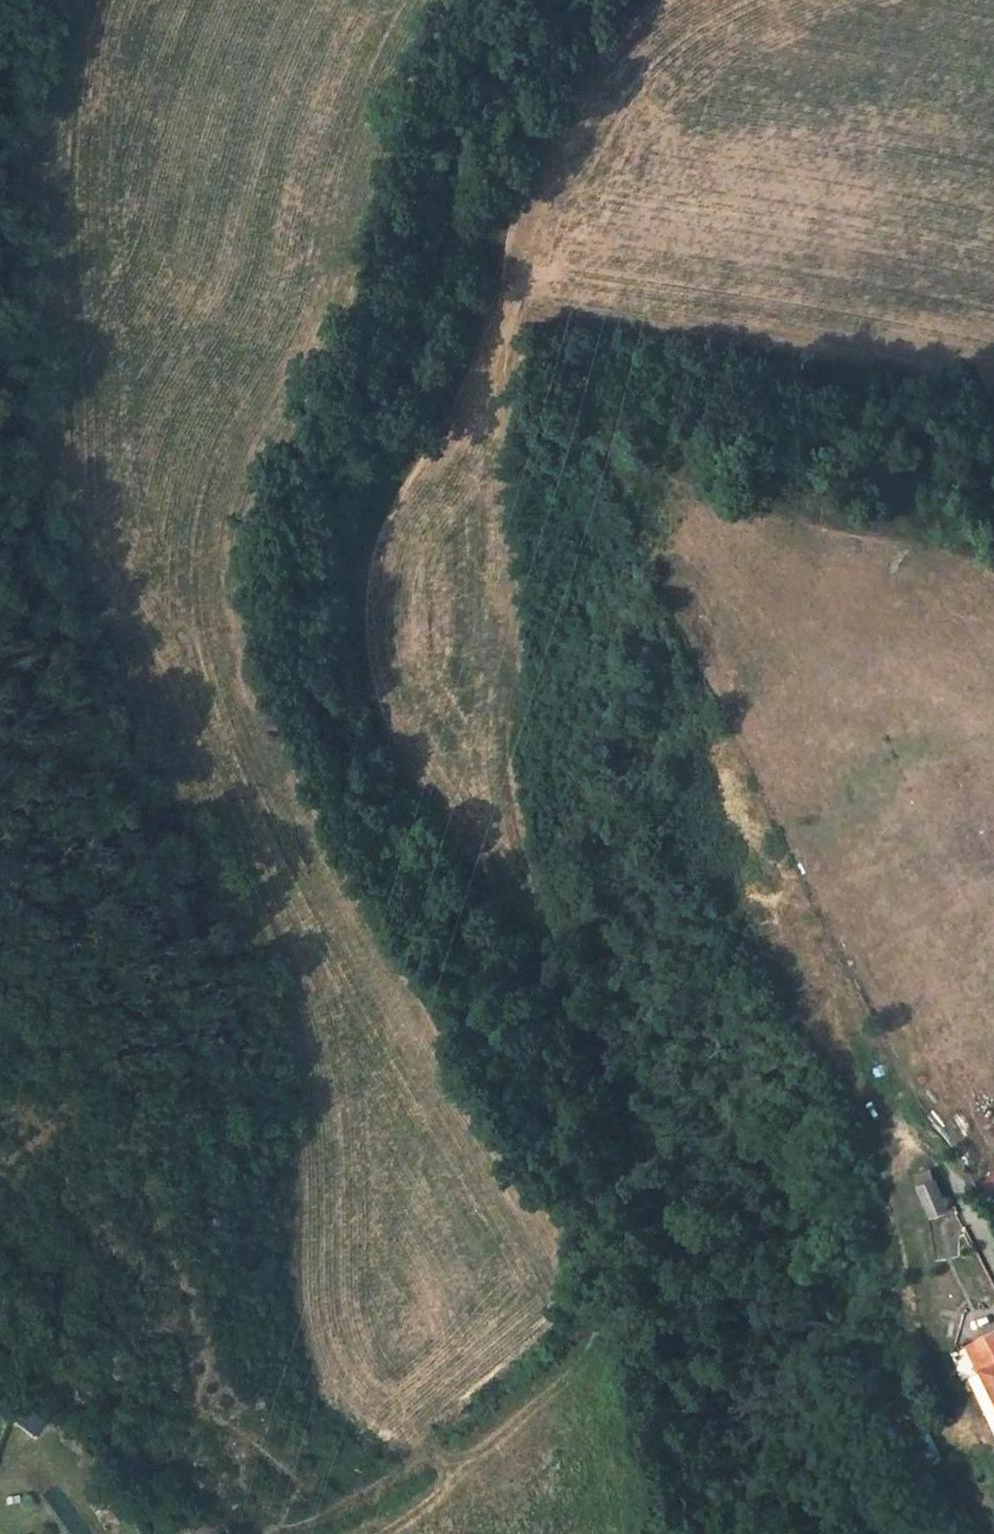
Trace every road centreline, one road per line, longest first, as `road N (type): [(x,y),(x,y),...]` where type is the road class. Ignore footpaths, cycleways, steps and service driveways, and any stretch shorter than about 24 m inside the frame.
road 1 (track): [(206,1532),(329,1515),(406,1471),(612,1295),(644,1250),(661,1198),(634,1118),(432,848),(382,746),(358,631),(369,538),(429,449),(502,283),(533,156),(575,72),(644,0)]

